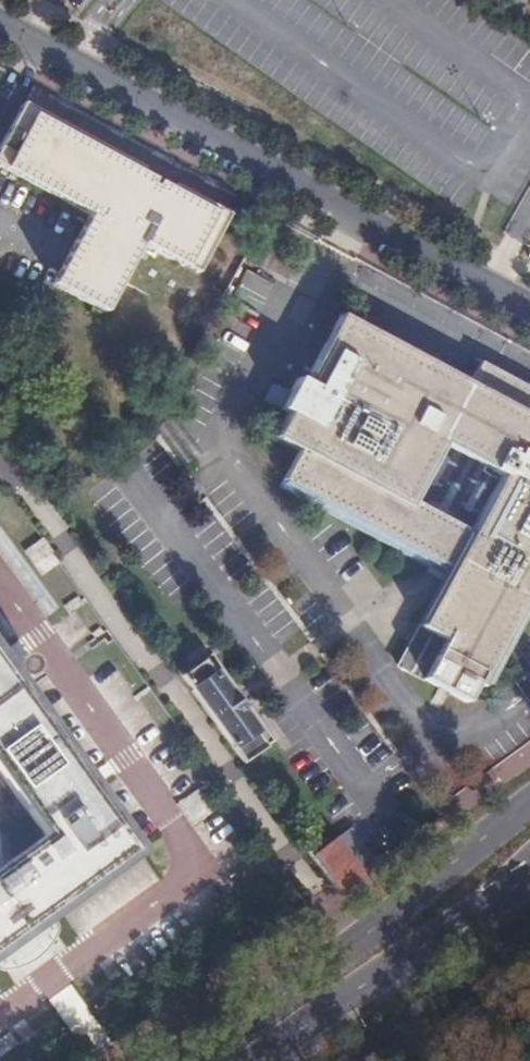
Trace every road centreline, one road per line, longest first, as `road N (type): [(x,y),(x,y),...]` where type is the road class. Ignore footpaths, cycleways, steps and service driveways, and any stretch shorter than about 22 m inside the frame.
road 1 (unclassified): [(529,308),(0,18)]
road 2 (primary): [(529,810),(180,1060)]
road 3 (primary): [(273,1060),(529,874)]

